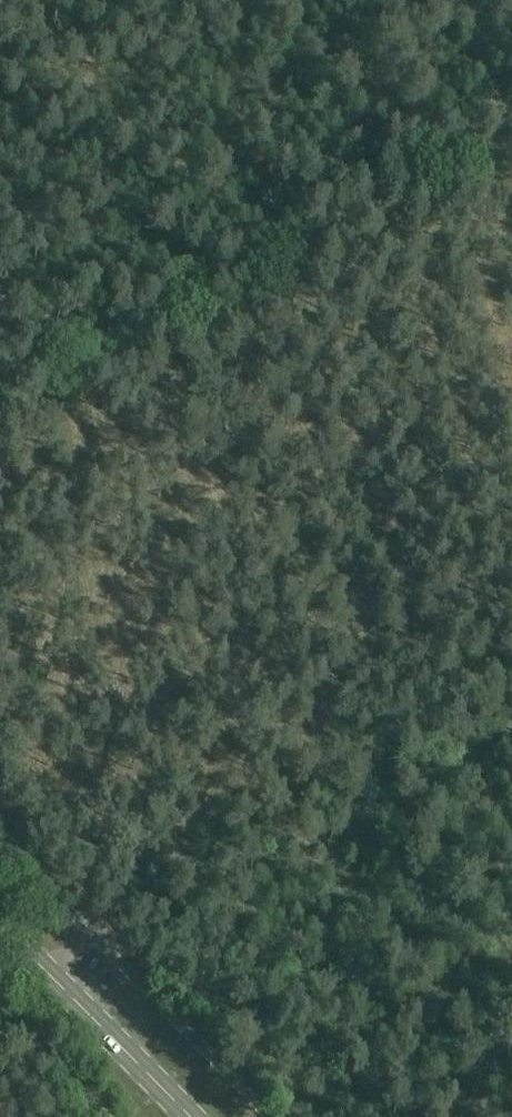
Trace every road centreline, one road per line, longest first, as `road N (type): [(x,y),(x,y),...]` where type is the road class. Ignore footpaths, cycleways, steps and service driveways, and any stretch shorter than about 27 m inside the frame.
road 1 (primary): [(180,1116),(0,933)]

